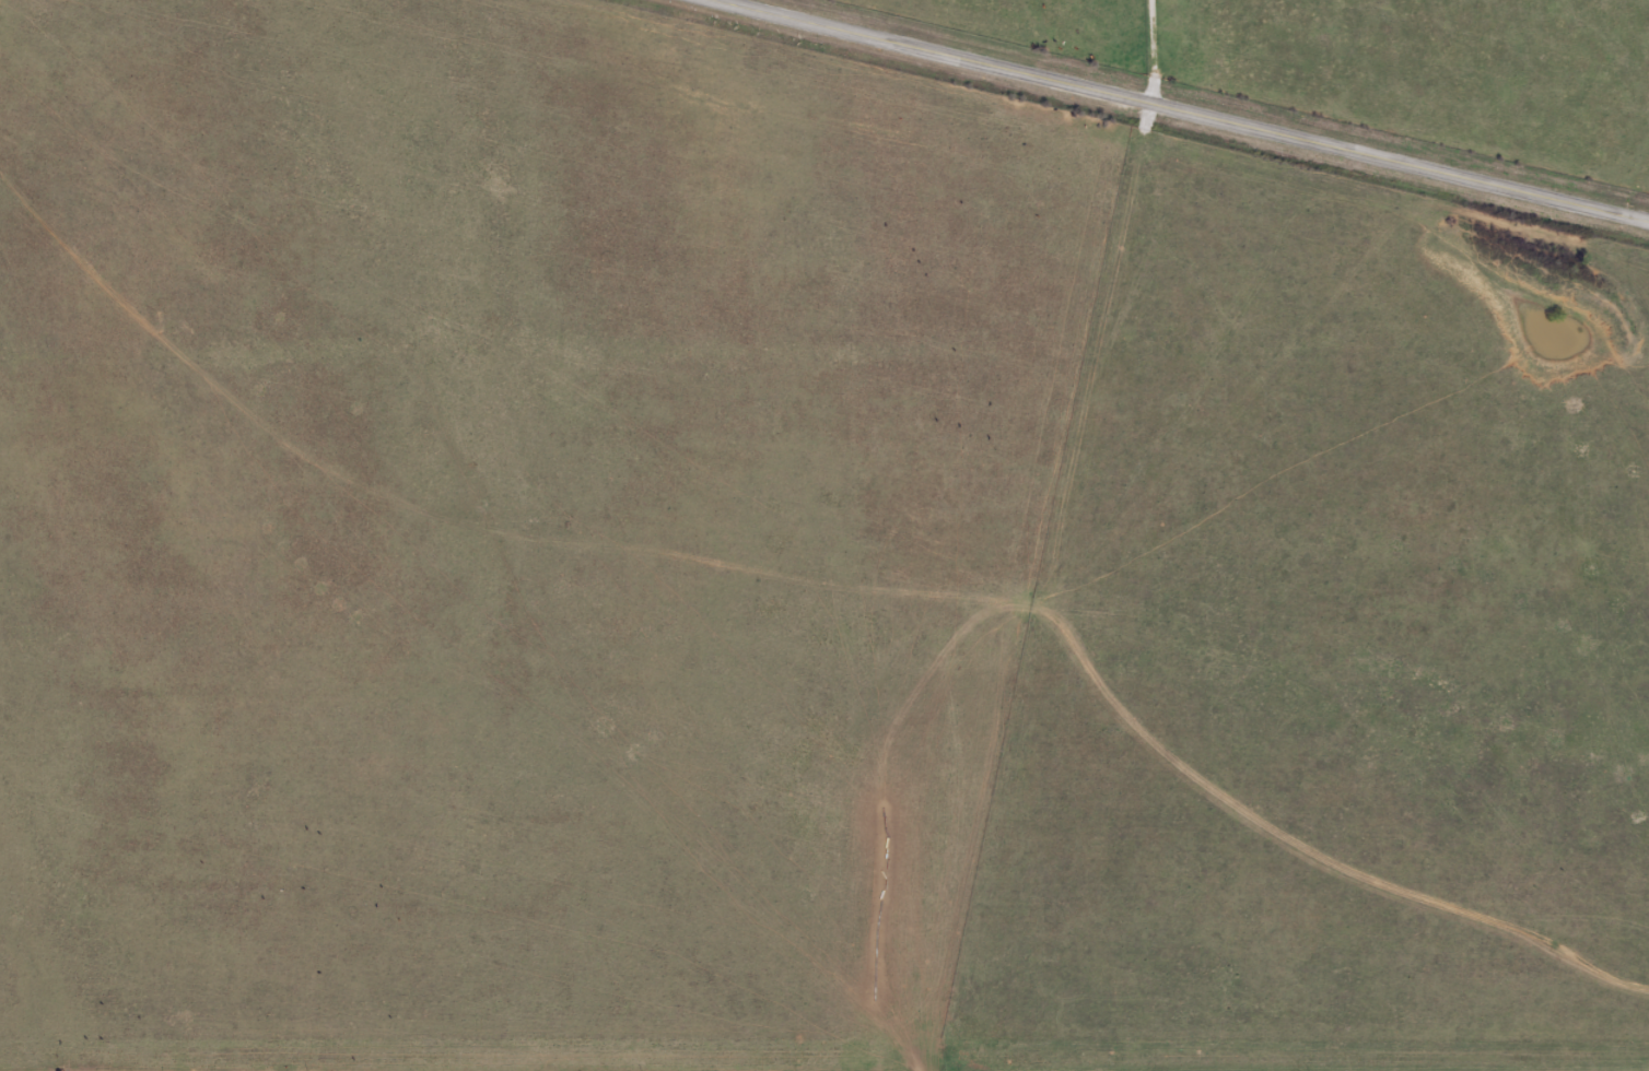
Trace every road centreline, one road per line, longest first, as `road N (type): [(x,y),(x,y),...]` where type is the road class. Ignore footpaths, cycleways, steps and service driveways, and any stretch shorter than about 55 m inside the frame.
road 1 (secondary): [(1648,223),(705,0)]

